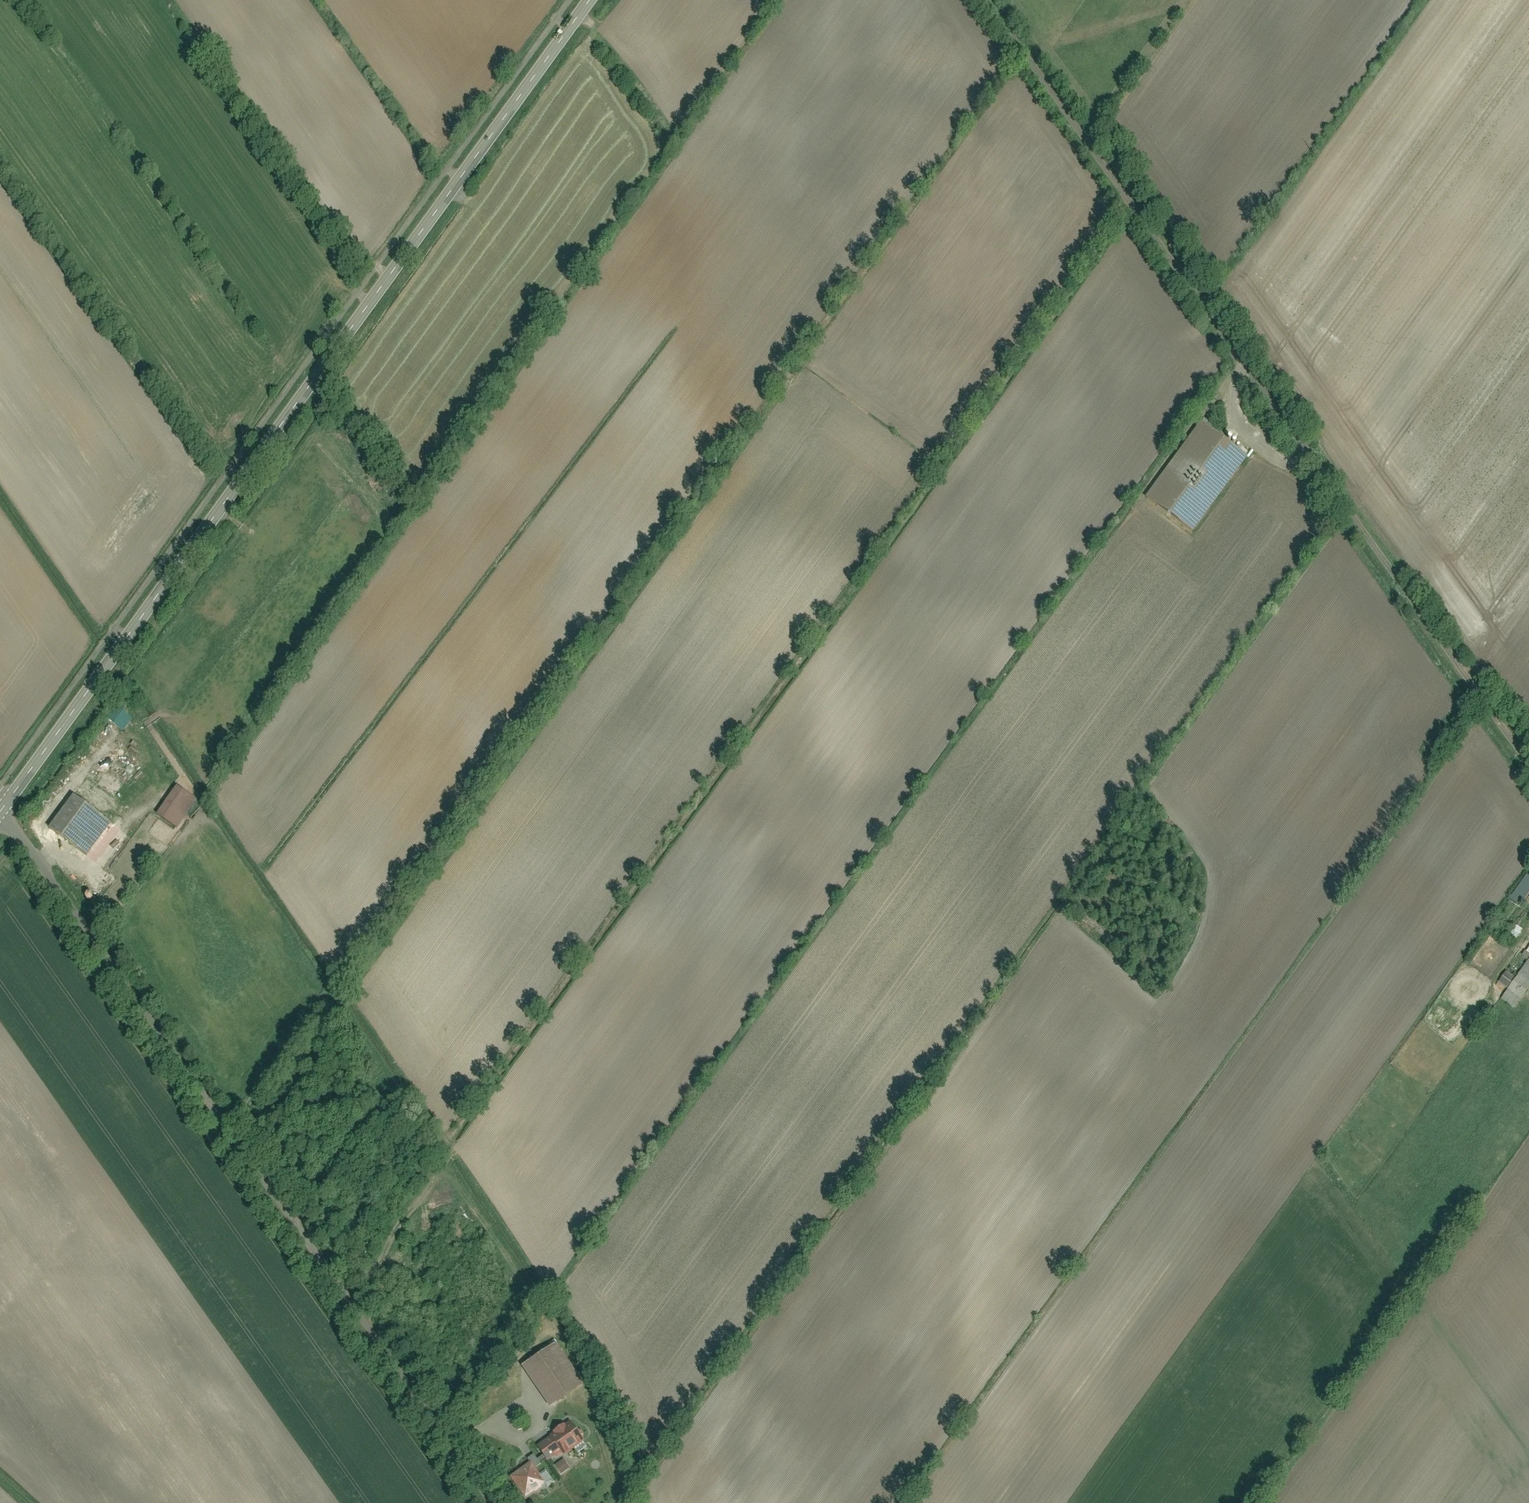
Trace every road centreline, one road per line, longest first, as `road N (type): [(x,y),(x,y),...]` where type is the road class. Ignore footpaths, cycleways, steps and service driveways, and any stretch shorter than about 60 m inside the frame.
road 1 (secondary): [(1,812),(589,0)]
road 2 (residential): [(1528,765),(984,0)]
road 3 (residential): [(1,812),(363,1305),(497,1502)]

